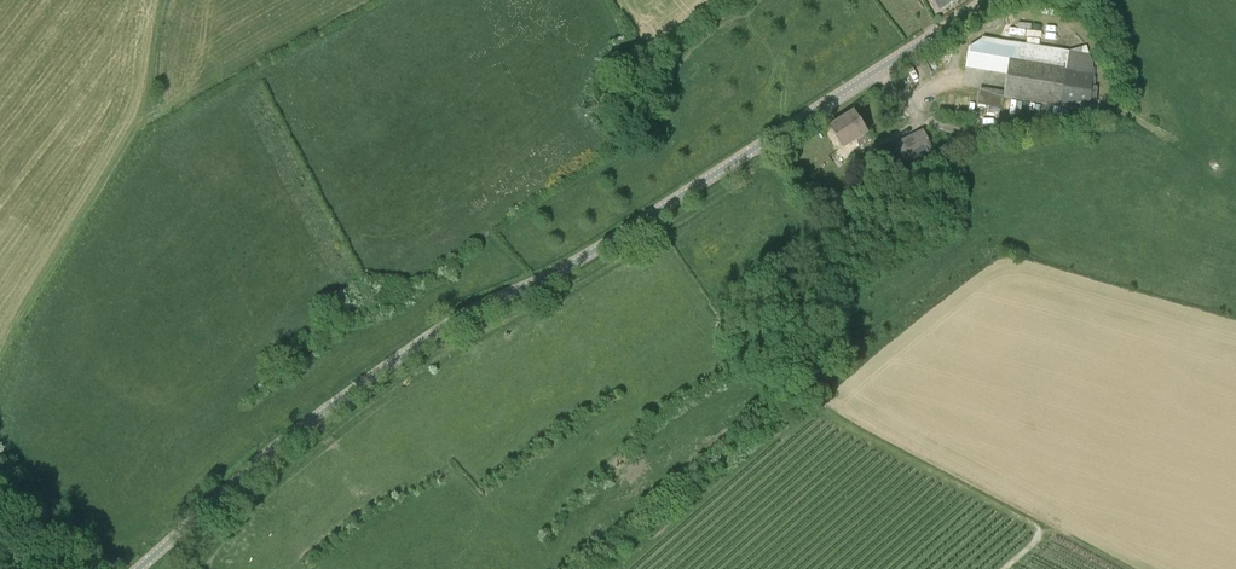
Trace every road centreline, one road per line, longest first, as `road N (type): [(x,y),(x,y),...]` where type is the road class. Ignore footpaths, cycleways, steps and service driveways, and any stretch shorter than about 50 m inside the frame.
road 1 (tertiary): [(142,568),(256,468),(441,331),(546,281),(987,0)]
road 2 (track): [(0,364),(145,124)]

